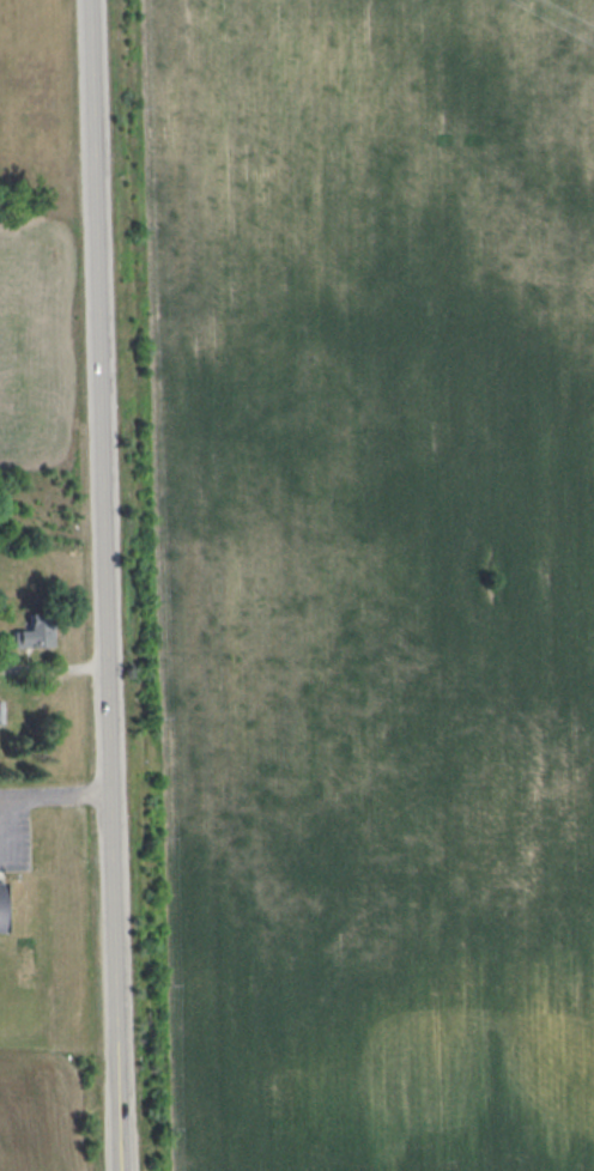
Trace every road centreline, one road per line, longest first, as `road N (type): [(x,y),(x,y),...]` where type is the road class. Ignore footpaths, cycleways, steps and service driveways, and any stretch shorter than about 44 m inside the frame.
road 1 (tertiary): [(91,0),(125,1170)]

